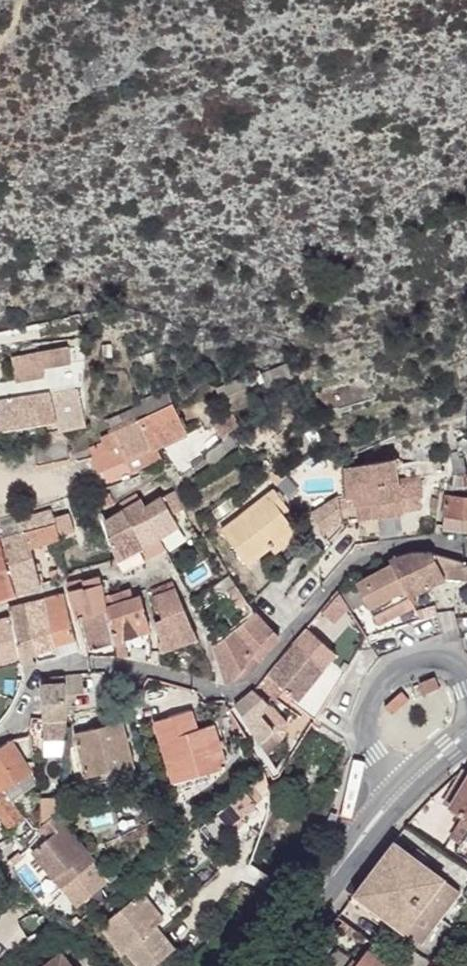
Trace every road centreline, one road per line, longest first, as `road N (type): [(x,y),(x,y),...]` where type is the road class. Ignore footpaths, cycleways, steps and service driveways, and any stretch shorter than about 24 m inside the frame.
road 1 (residential): [(0,737),(18,720),(41,671),(122,665),(235,691),(365,557),(408,543),(466,554)]
road 2 (secondary): [(266,965),(398,794),(466,734)]

